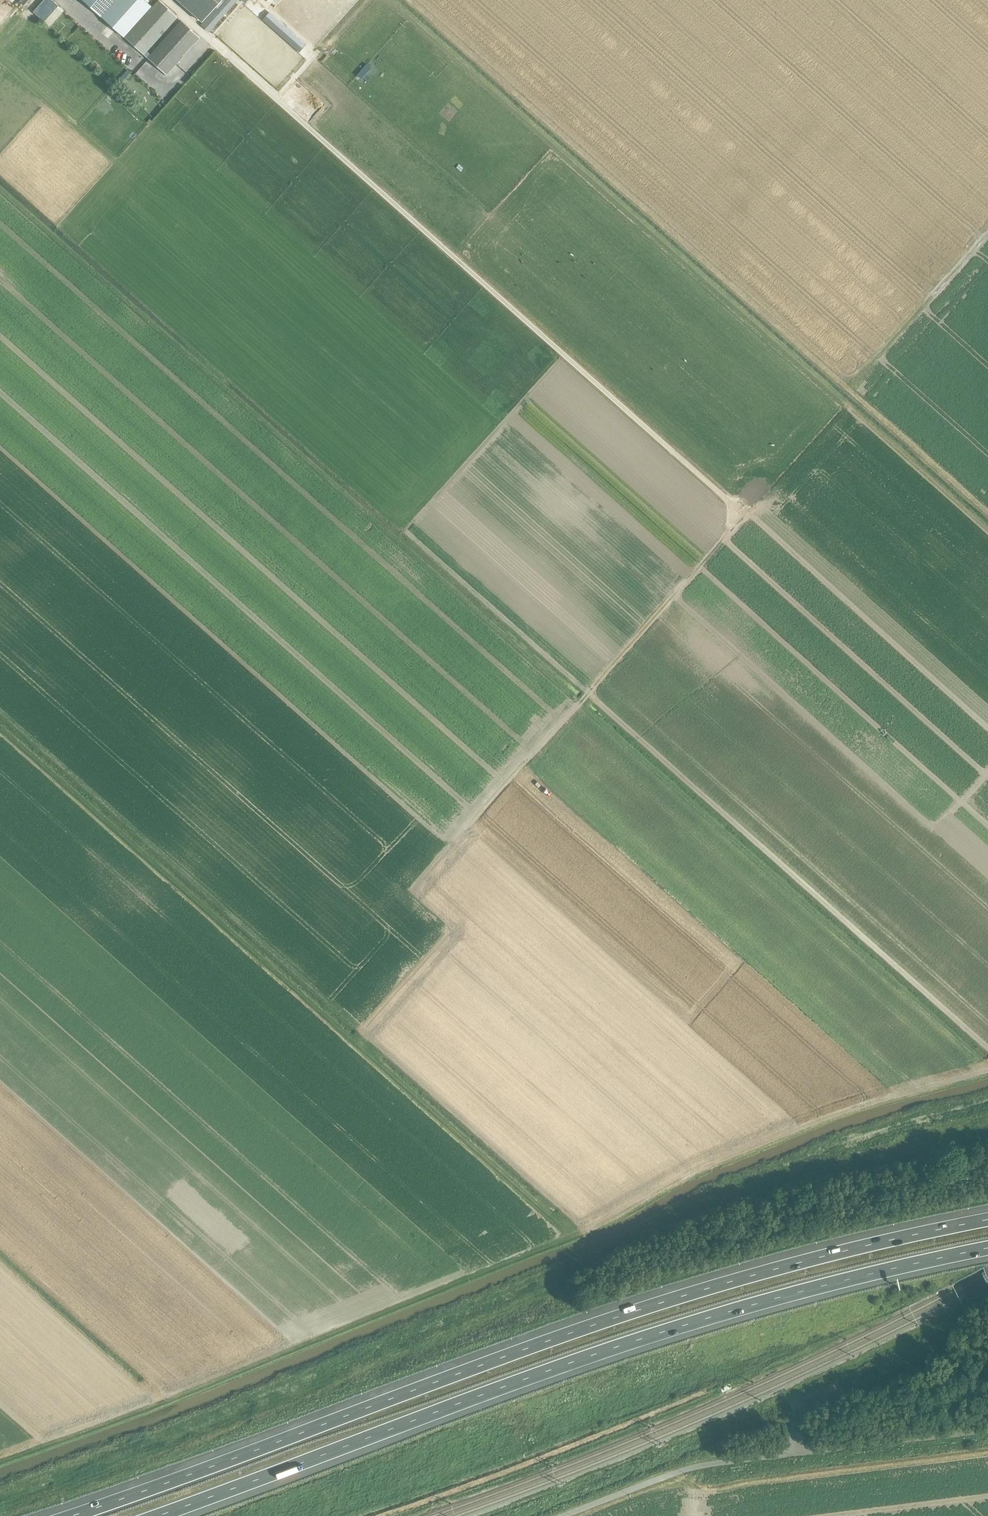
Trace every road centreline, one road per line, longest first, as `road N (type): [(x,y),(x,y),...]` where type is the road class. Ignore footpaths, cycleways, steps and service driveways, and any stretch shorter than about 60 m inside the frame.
road 1 (motorway): [(987,1219),(657,1304),(70,1515)]
road 2 (motorway): [(156,1515),(639,1339),(987,1247)]
road 3 (track): [(739,512),(207,36)]
road 4 (track): [(710,1396),(397,1515)]

